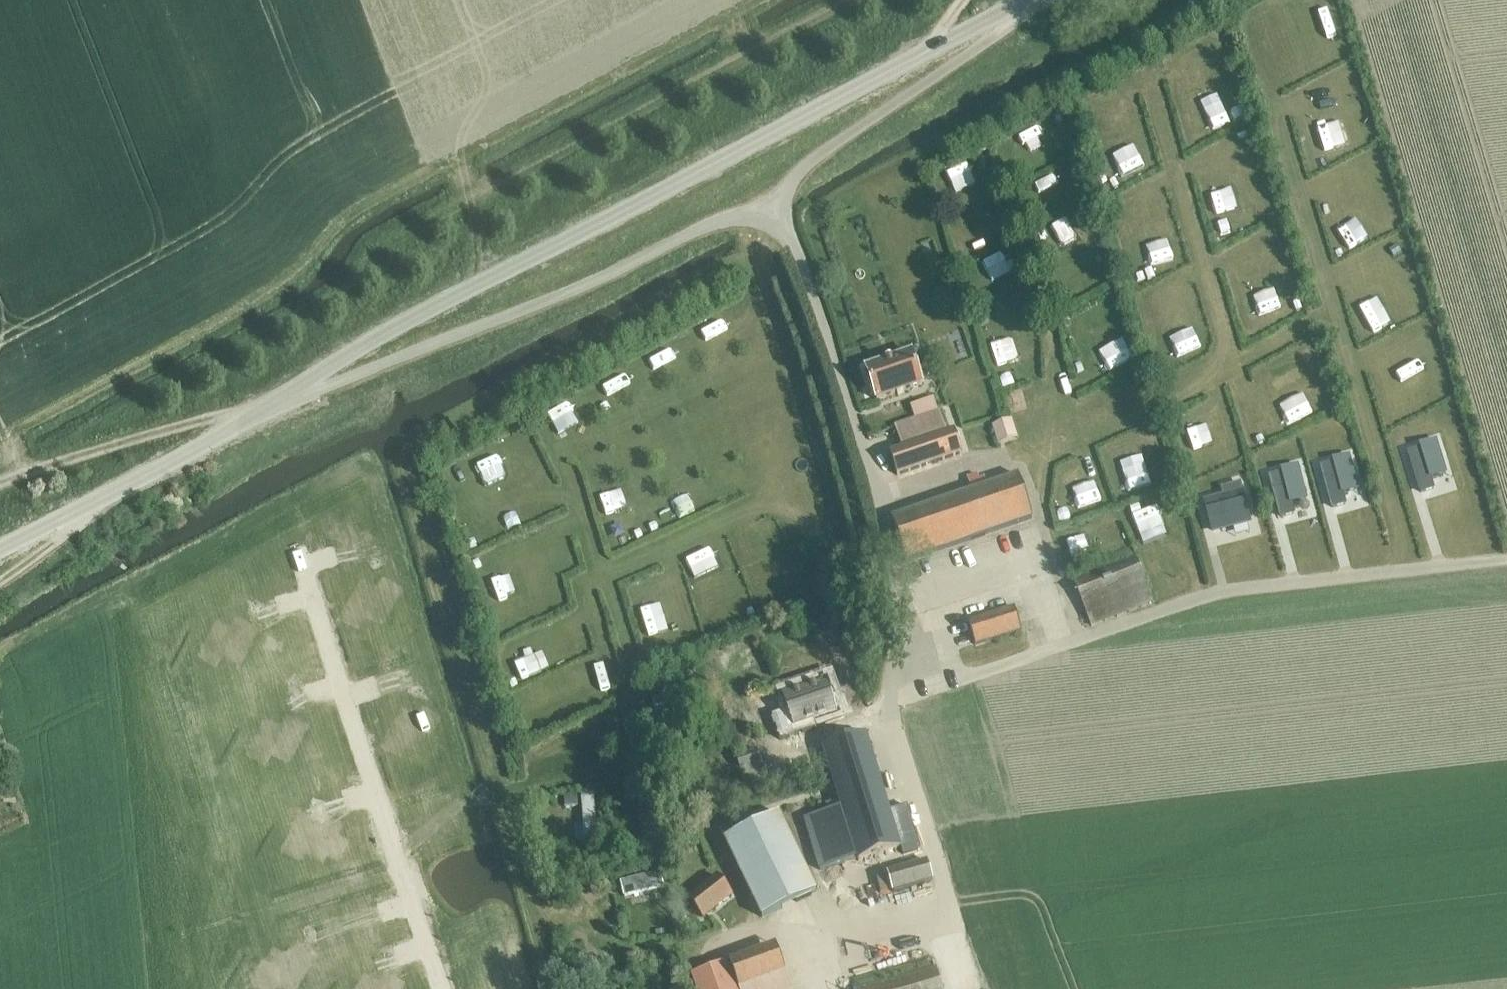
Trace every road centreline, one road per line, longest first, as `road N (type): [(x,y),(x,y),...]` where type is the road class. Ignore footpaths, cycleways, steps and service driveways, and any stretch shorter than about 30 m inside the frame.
road 1 (unclassified): [(708,959),(762,930),(876,942),(914,936),(946,913),(947,891),(887,720),(895,578),(858,427),(798,257),(772,214)]
road 2 (unclassified): [(280,401),(405,323),(922,53)]
road 3 (unclassified): [(280,401),(579,288),(723,220),(772,214)]
road 4 (unclassified): [(772,214),(799,173),(1010,25),(1028,0)]
road 5 (unclassified): [(0,548),(280,401)]

